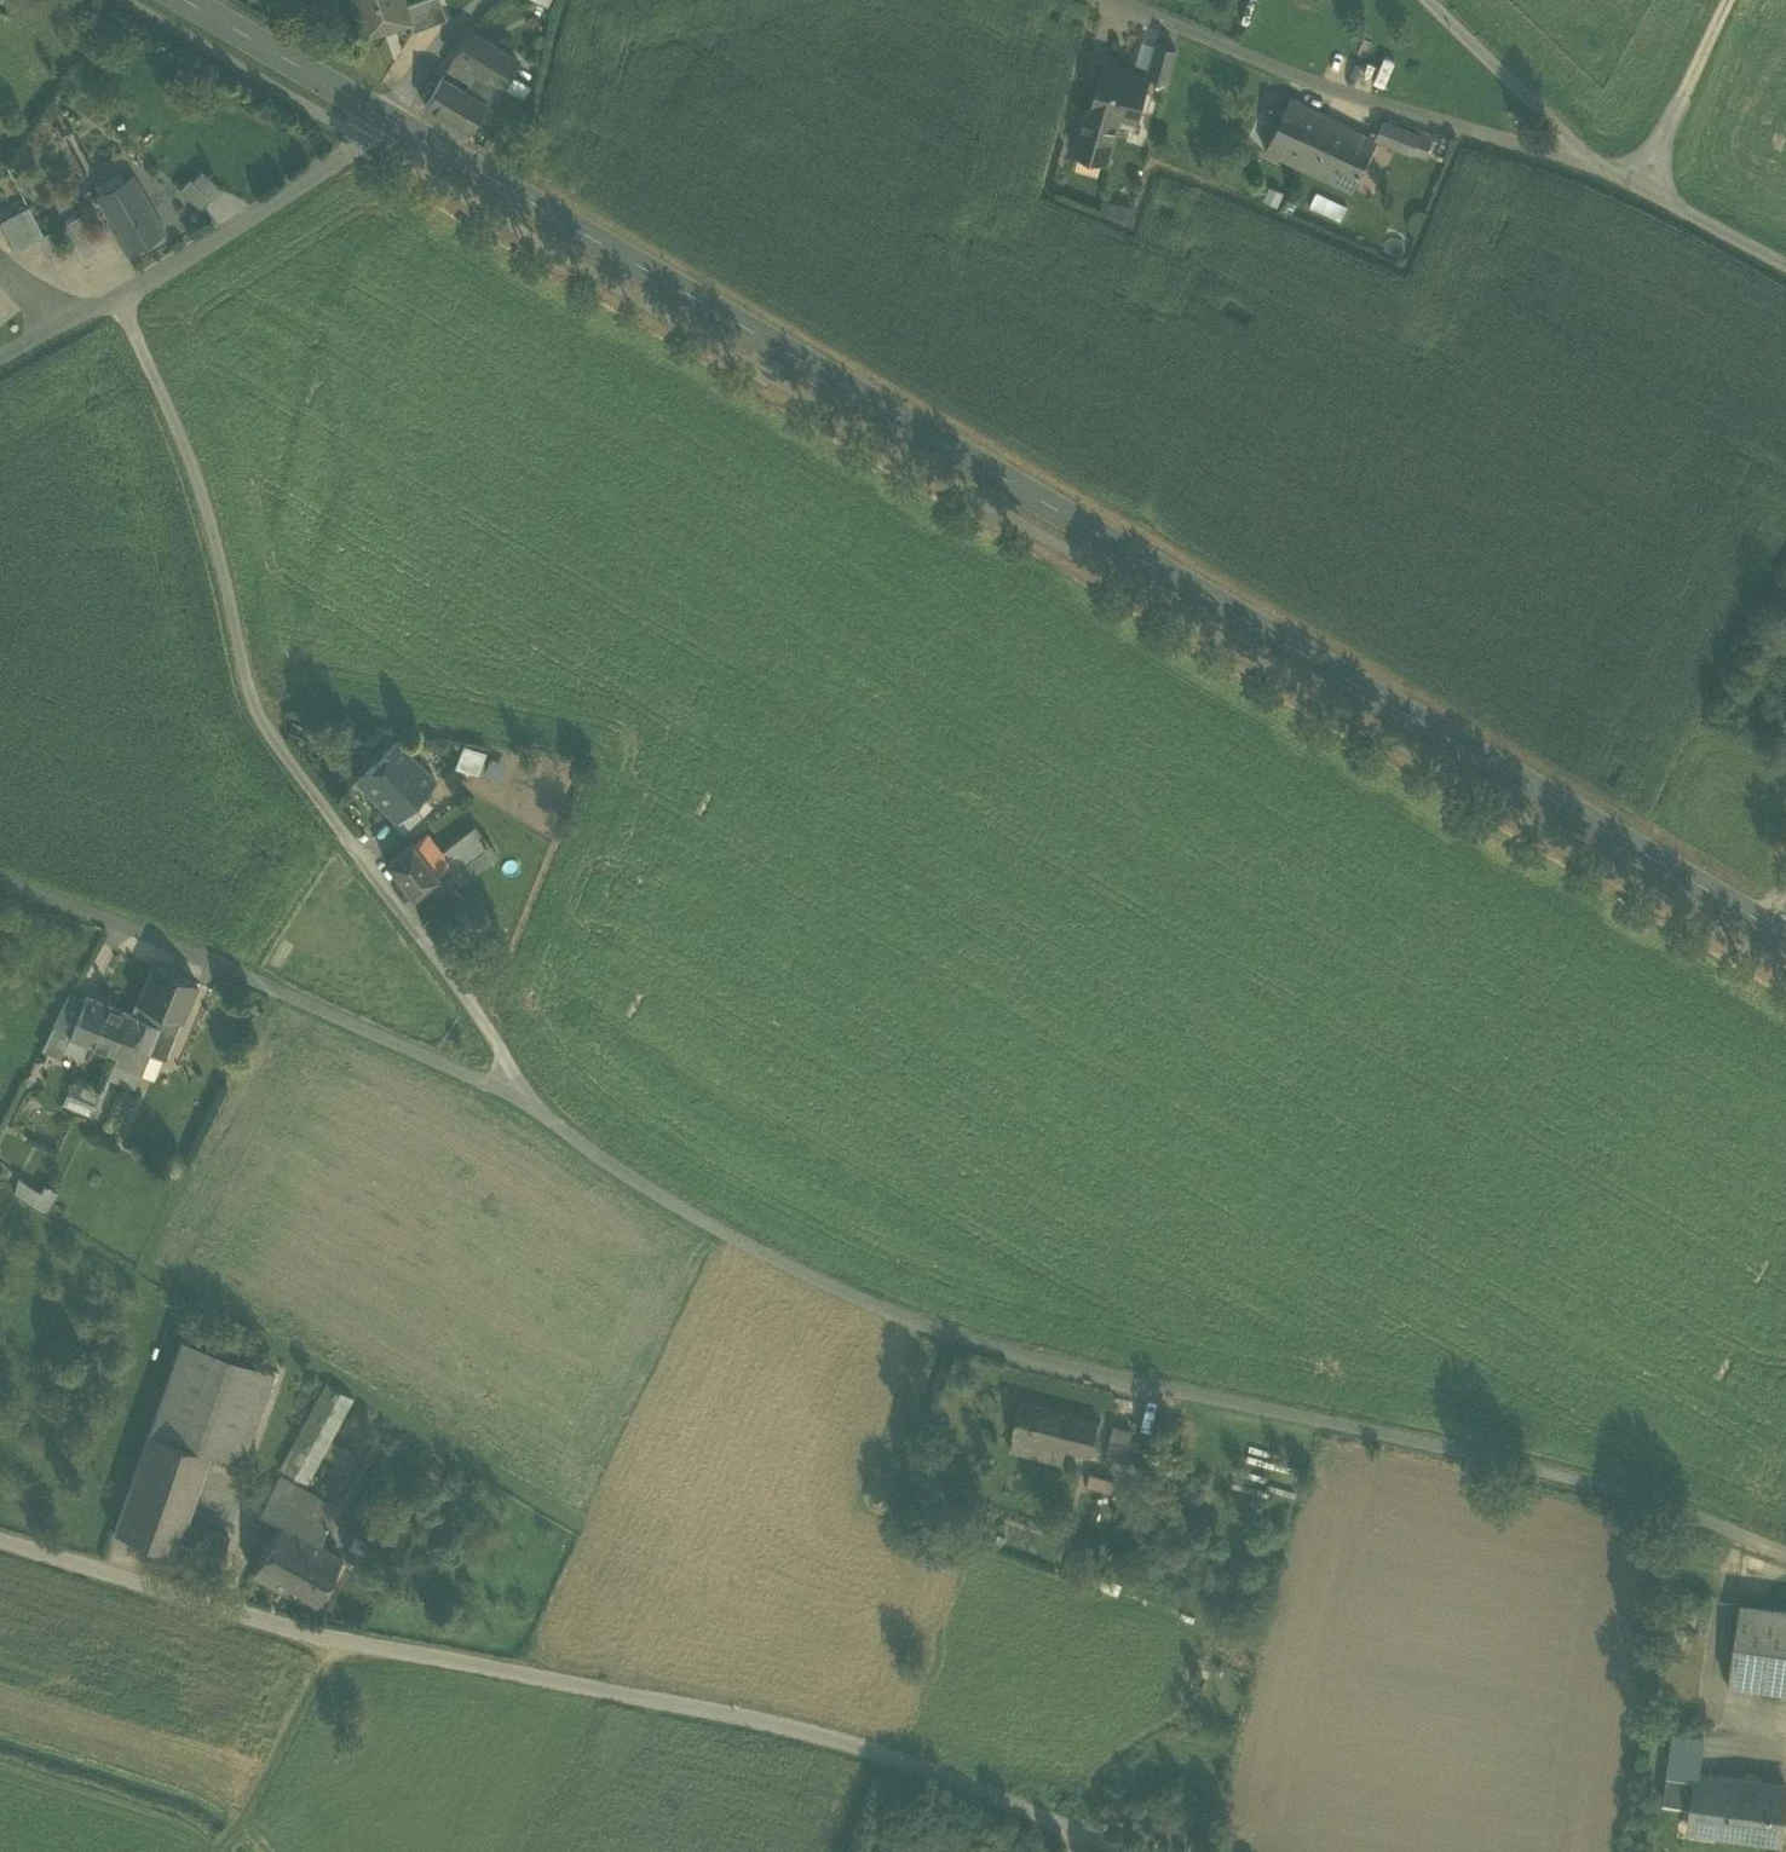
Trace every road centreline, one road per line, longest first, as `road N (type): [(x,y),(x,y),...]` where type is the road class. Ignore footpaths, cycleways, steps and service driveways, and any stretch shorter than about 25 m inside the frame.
road 1 (tertiary): [(1785,945),(380,112)]
road 2 (unclassified): [(1785,1556),(1578,1477),(1008,1357),(868,1306),(655,1194),(516,1089)]
road 3 (unclassified): [(0,1533),(325,1623),(749,1711),(897,1759),(1088,1840),(1150,1851)]
road 4 (unclassified): [(516,1089),(476,1004),(254,709),(221,502),(176,435),(115,299)]
road 5 (unclassified): [(0,877),(516,1089)]
road 6 (unclassified): [(1583,160),(1294,75),(1108,0)]
road 7 (unclassified): [(380,112),(363,138),(115,299)]
road 8 (unclassified): [(1785,261),(1583,160)]
road 9 (tertiary): [(380,112),(187,0)]
road 10 (unclassified): [(1583,160),(1565,130),(1430,0)]
road 11 (unclassified): [(480,0),(380,112)]
road 12 (unclassified): [(115,299),(0,358)]

